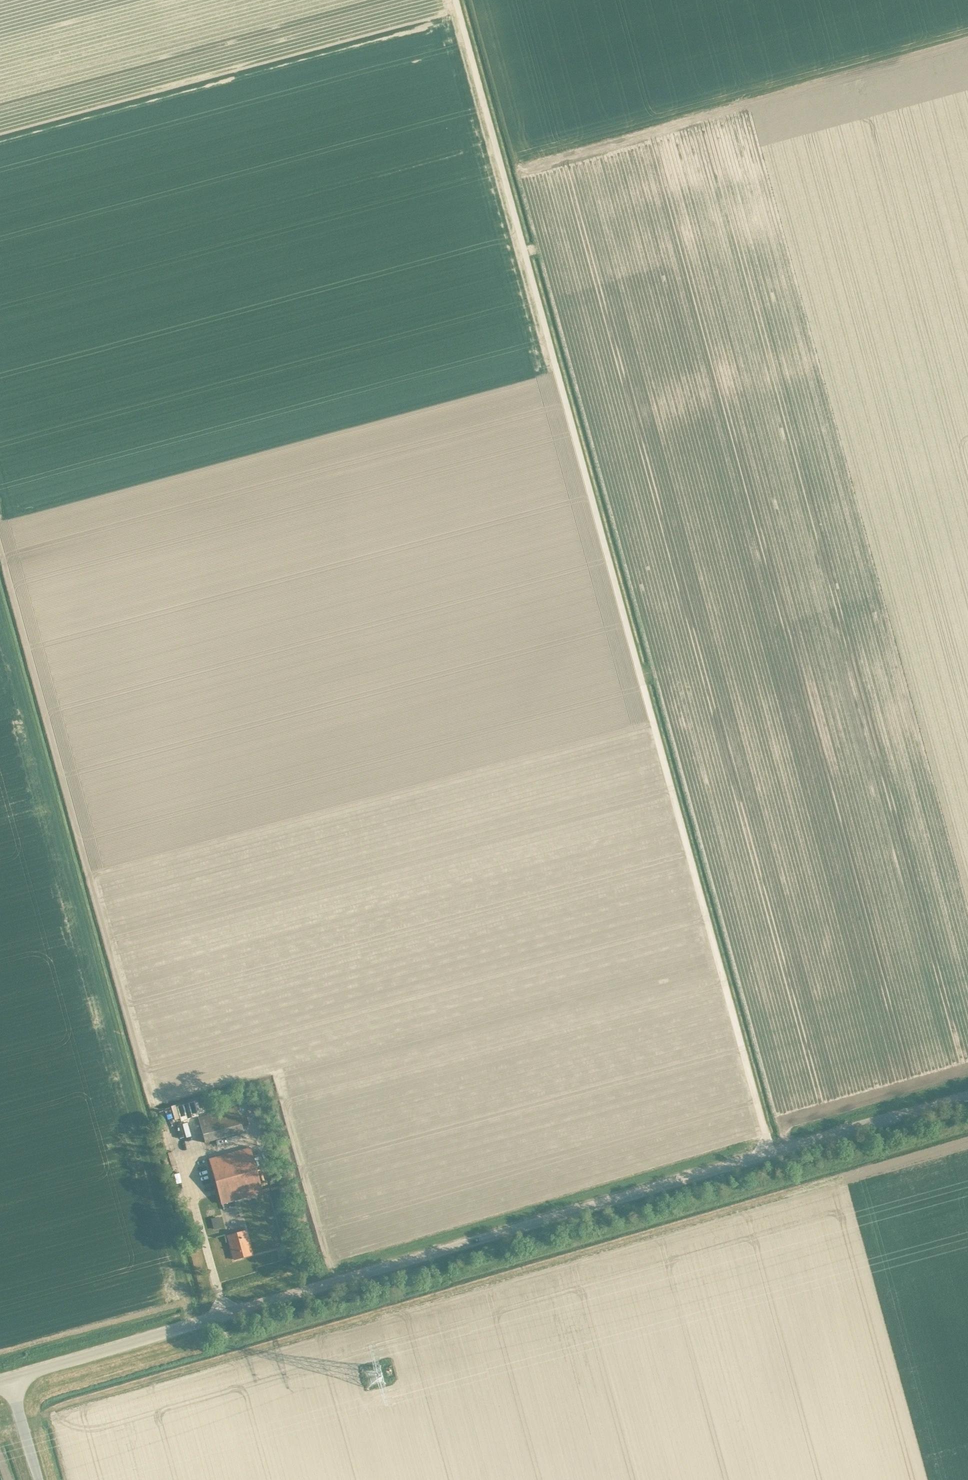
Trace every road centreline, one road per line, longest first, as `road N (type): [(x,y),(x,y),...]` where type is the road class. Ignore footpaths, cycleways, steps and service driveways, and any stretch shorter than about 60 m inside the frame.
road 1 (unclassified): [(967,1095),(4,1378)]

